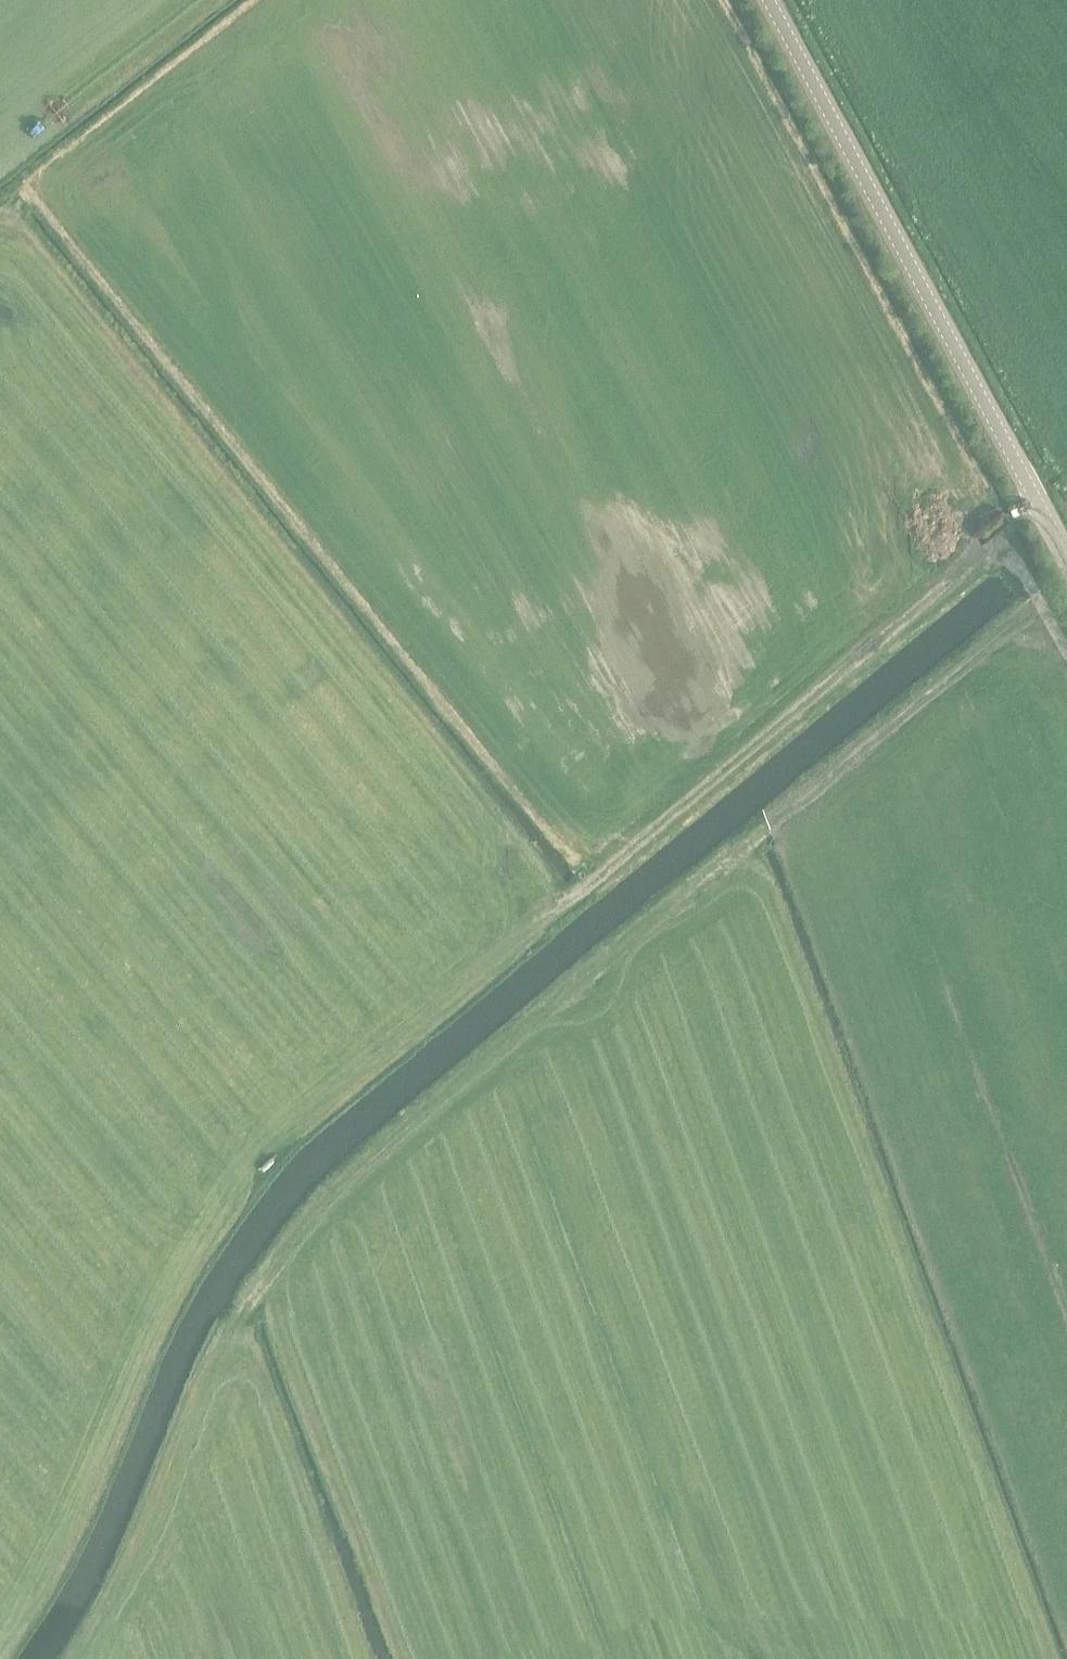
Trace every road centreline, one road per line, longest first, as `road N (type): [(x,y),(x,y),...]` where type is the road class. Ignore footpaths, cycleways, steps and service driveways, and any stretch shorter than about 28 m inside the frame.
road 1 (tertiary): [(1066,557),(769,0)]
road 2 (track): [(1034,495),(992,526),(993,547),(576,892)]
road 3 (track): [(1045,611),(757,836)]

